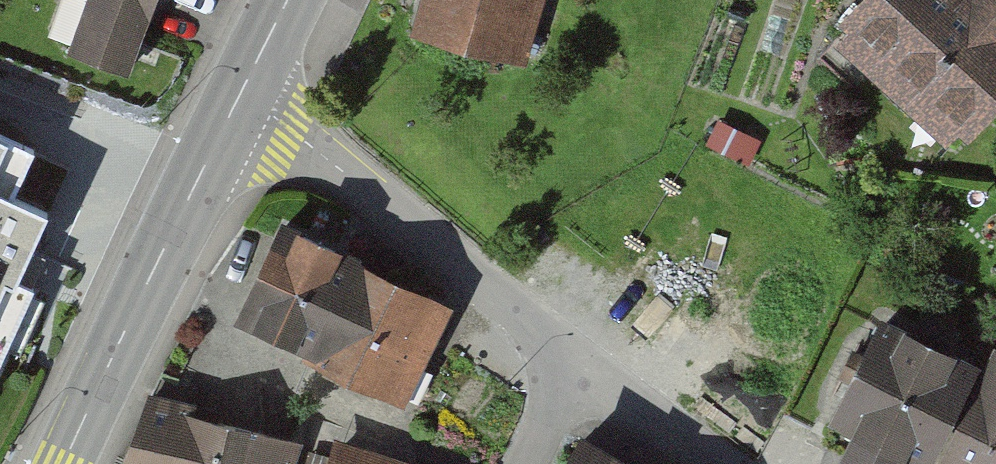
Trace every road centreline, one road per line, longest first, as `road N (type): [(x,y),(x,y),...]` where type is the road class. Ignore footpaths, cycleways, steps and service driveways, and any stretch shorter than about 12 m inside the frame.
road 1 (residential): [(242,94),(288,141),(574,370)]
road 2 (tertiary): [(64,463),(242,94)]
road 3 (residential): [(574,370),(715,463)]

